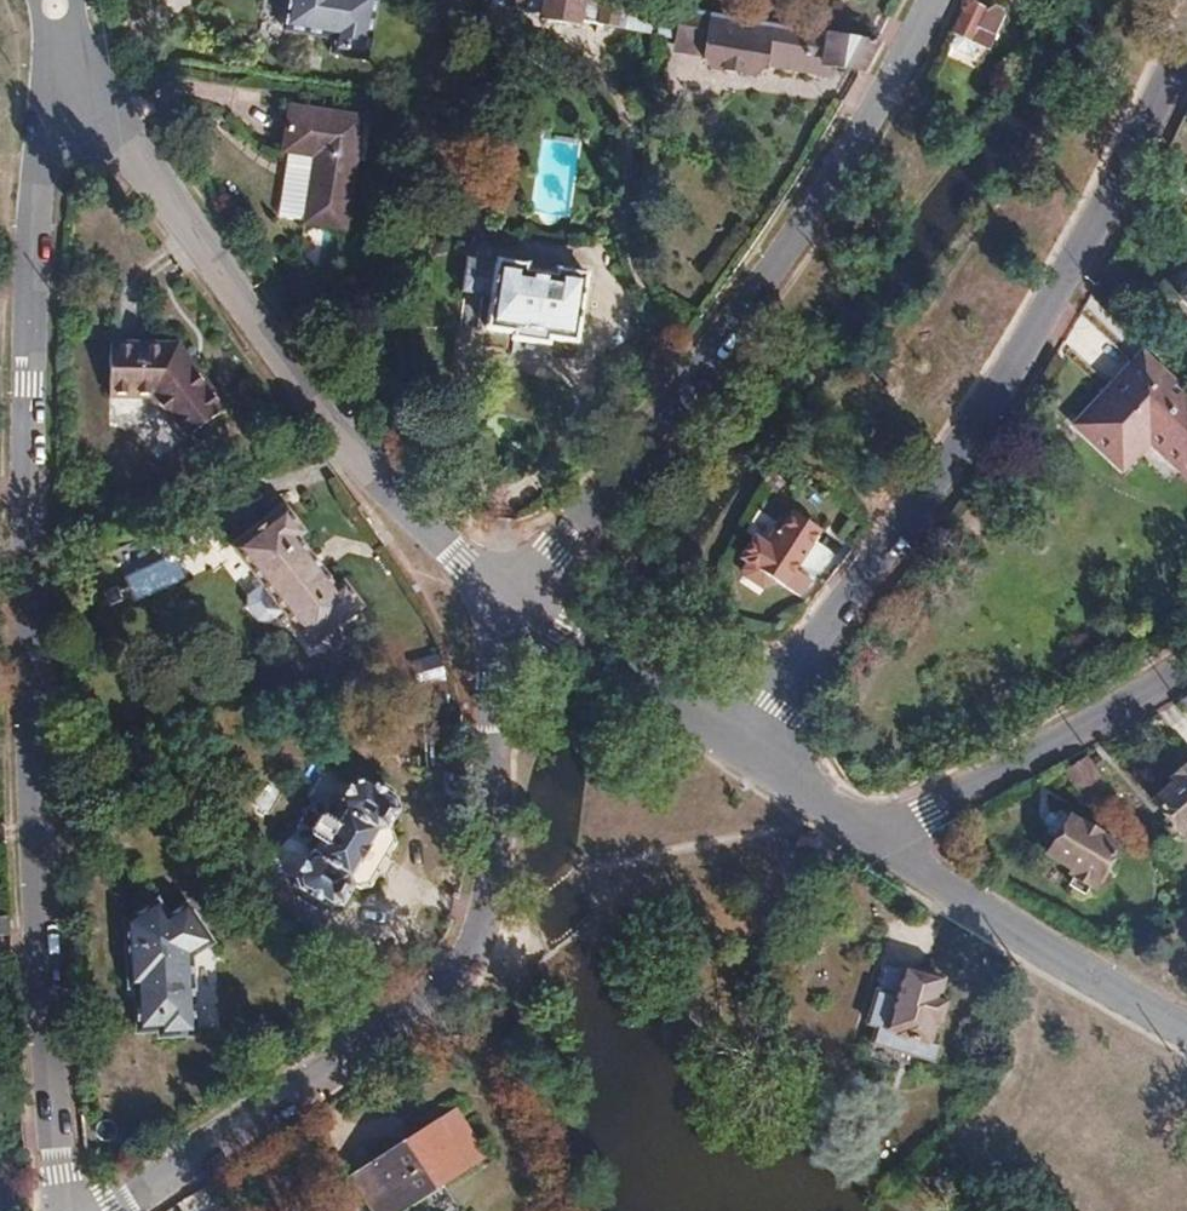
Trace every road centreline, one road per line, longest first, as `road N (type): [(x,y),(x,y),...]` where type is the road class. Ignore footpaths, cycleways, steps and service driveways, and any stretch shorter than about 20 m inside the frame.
road 1 (residential): [(66,1210),(33,818),(28,379),(37,183),(56,127),(89,96)]
road 2 (residential): [(742,746),(969,435),(1072,266),(1186,36)]
road 3 (residential): [(107,1210),(385,1039),(428,1000),(461,949),(488,898),(496,838),(490,642),(512,600)]
road 4 (residential): [(934,0),(730,319),(577,533),(512,600)]
road 5 (tertiary): [(512,600),(460,561),(387,482),(89,96)]
road 6 (tertiary): [(1186,1027),(881,840)]
road 7 (residential): [(881,840),(1186,665)]
road 8 (tertiary): [(742,746),(512,600)]
road 9 (tertiary): [(881,840),(742,746)]

